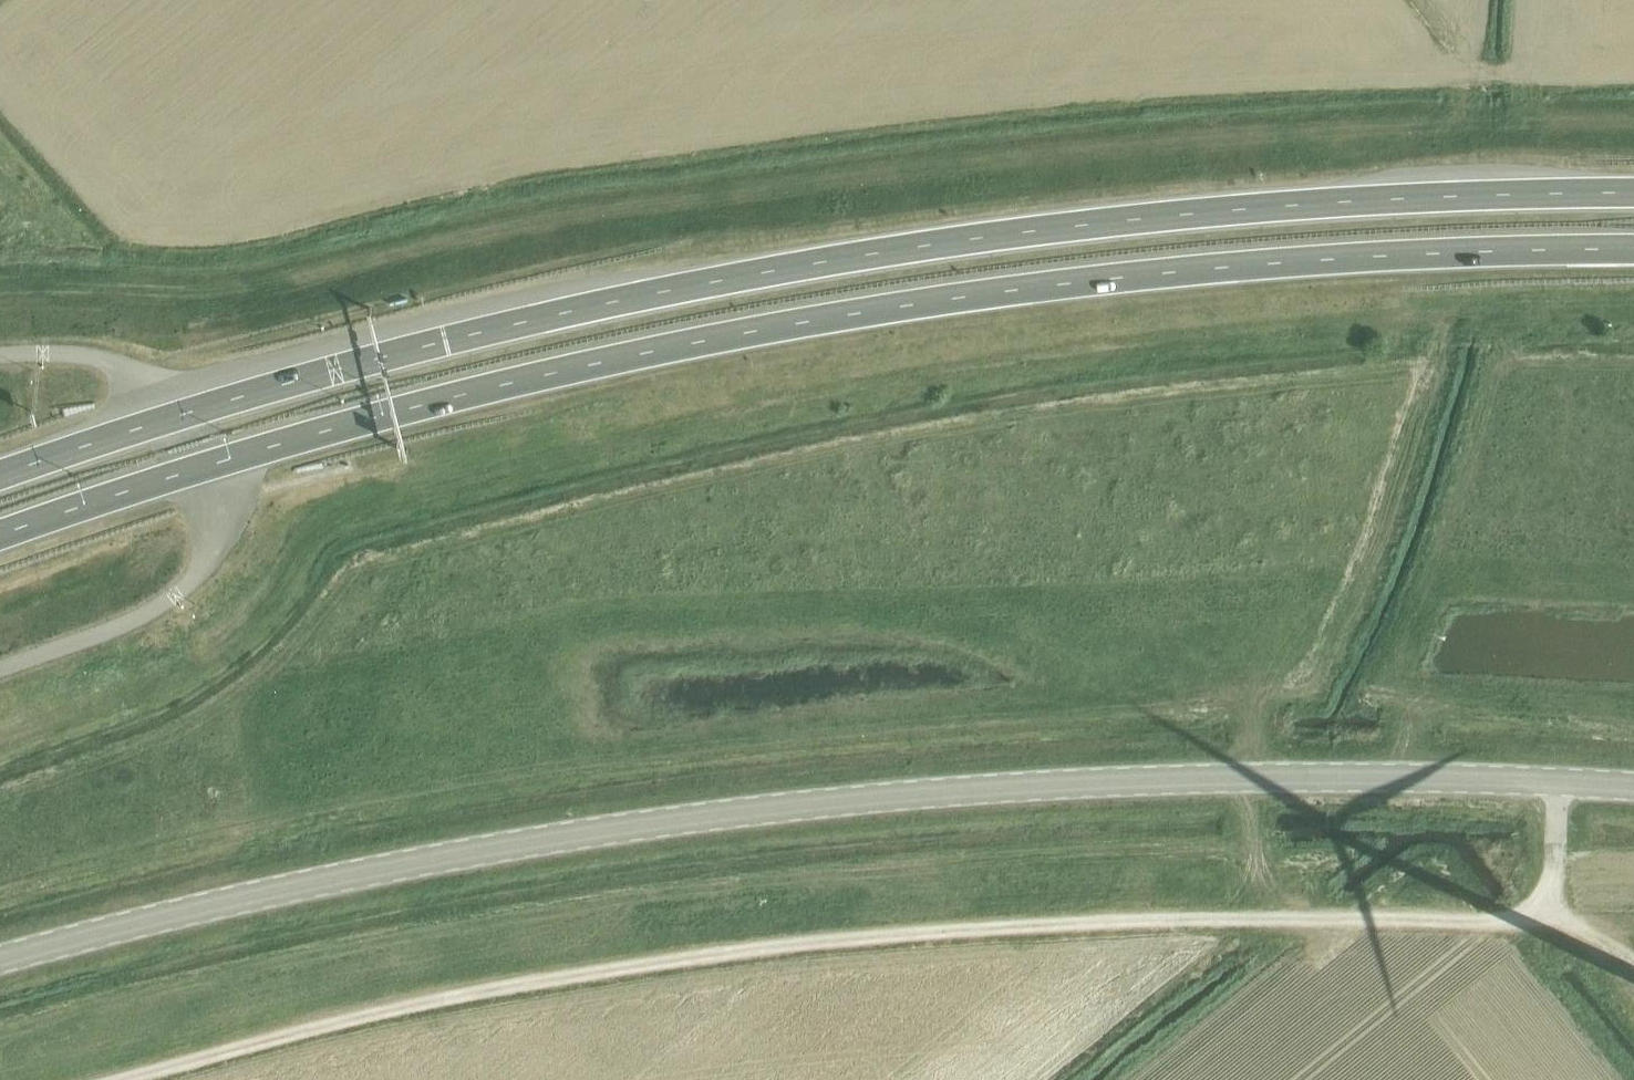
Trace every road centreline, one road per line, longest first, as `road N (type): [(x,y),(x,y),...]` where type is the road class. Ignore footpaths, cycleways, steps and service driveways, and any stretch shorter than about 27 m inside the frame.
road 1 (trunk): [(0,535),(375,417),(889,308),(1337,259),(1633,249)]
road 2 (trunk): [(1633,193),(1236,210),(889,250),(521,322),(171,417),(0,475)]
road 3 (tertiary): [(0,955),(240,889),(732,813),(1018,785),(1374,775),(1633,787)]
road 4 (track): [(112,1079),(307,1028),(608,968),(975,928),(1565,920),(1633,965)]

